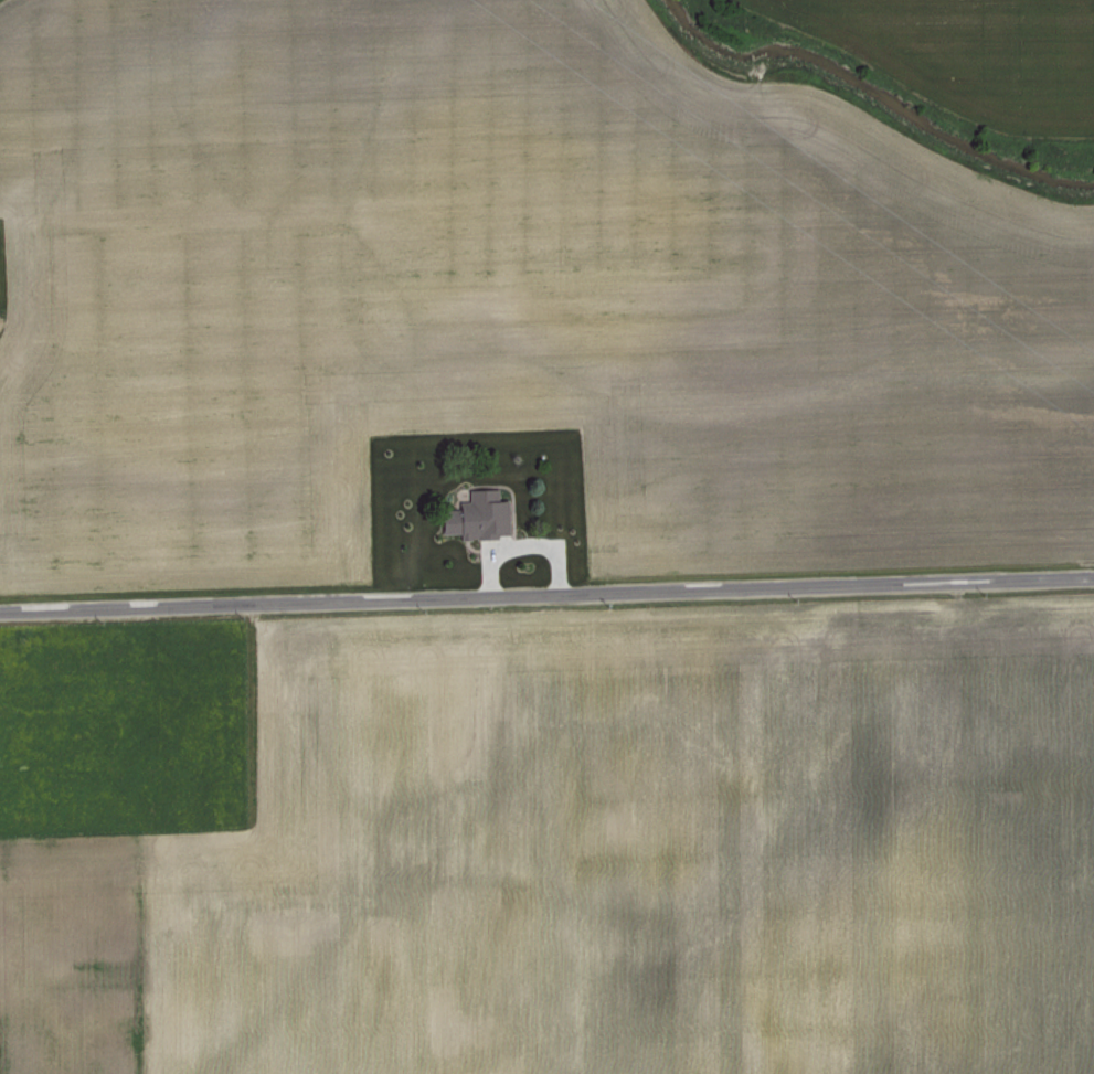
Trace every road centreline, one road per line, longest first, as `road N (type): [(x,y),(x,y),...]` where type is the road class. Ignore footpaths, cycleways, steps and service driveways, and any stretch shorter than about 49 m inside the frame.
road 1 (residential): [(0,610),(1093,574)]

